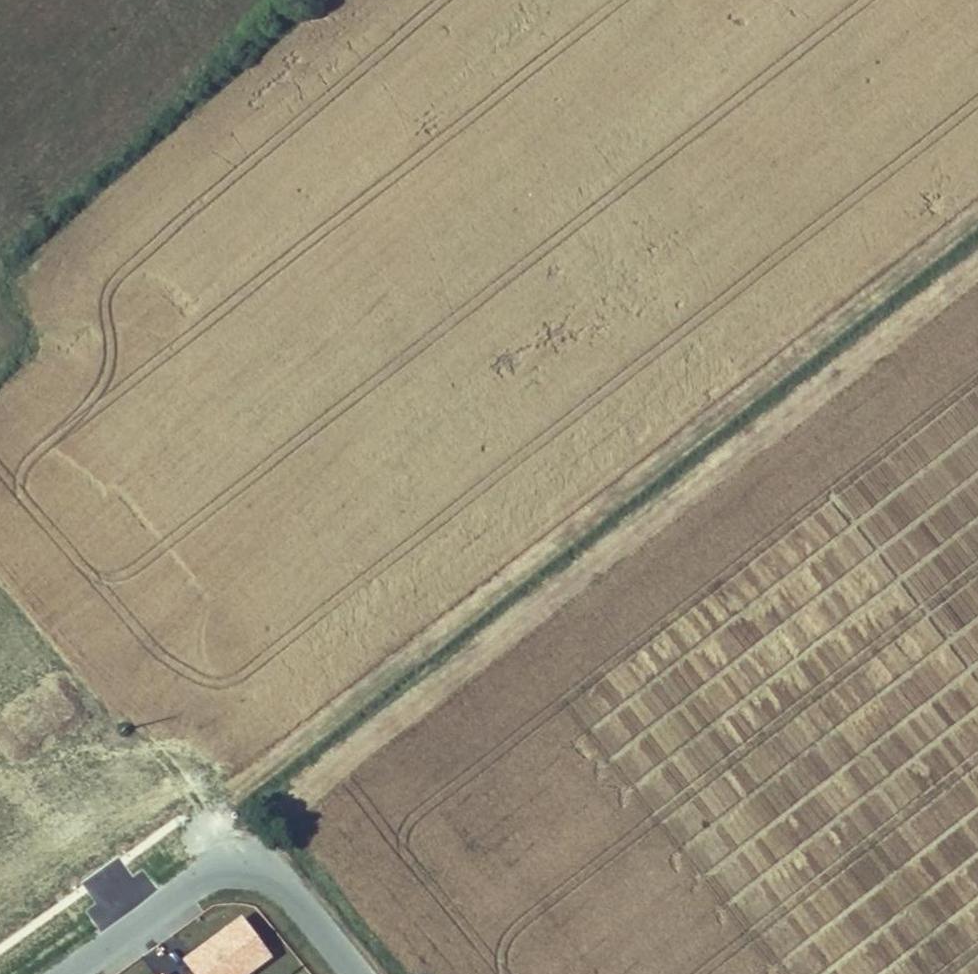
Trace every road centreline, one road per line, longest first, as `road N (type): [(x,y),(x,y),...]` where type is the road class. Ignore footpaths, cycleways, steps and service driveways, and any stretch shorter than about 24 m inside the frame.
road 1 (unclassified): [(70,973),(252,855),(353,973)]

